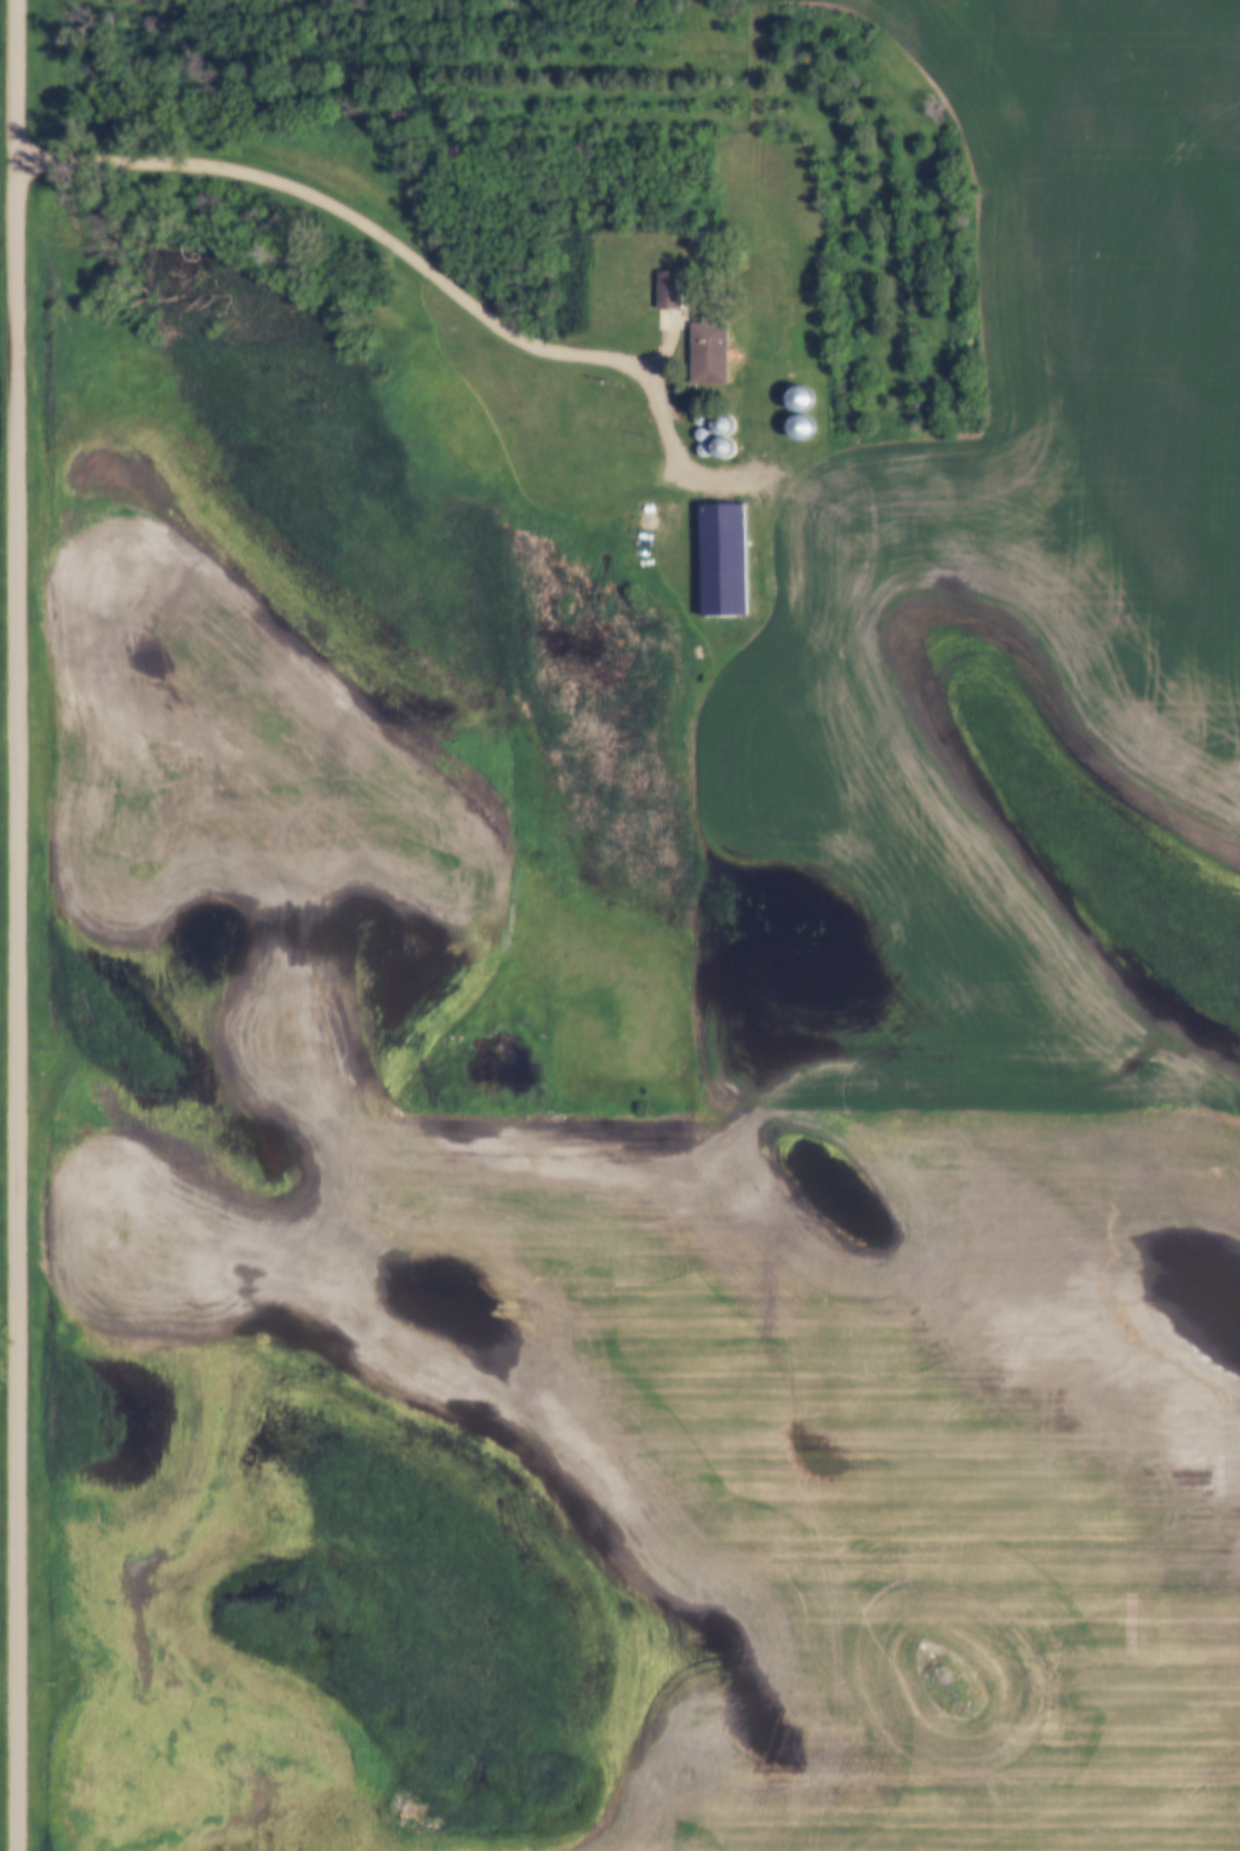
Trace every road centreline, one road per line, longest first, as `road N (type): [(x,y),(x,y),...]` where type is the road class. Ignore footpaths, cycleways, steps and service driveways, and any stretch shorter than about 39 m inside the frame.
road 1 (residential): [(13,1850),(12,0)]

